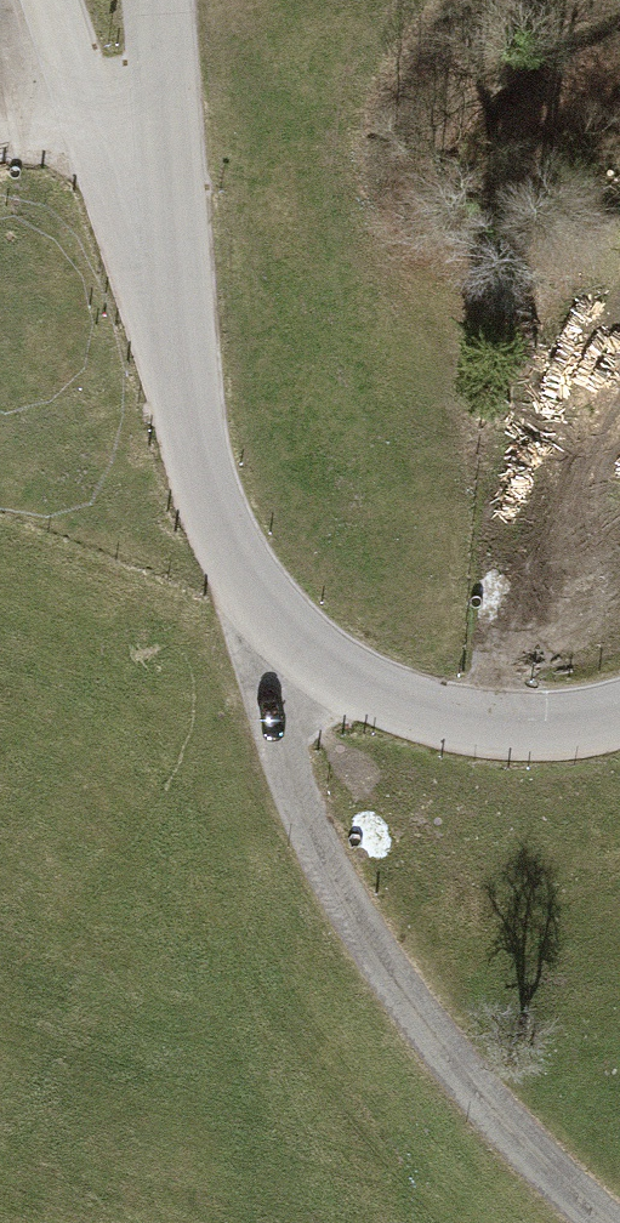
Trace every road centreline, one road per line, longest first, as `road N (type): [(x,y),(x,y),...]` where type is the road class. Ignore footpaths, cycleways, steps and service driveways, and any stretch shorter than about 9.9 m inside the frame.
road 1 (unclassified): [(266,613),(290,807),(410,1023),(586,1222)]
road 2 (tertiary): [(266,613),(218,507),(186,409),(171,181)]
road 3 (tertiary): [(619,728),(497,737),(365,690),(266,613)]
road 4 (residential): [(50,0),(91,120),(171,181)]
road 5 (tertiary): [(171,181),(159,0)]

